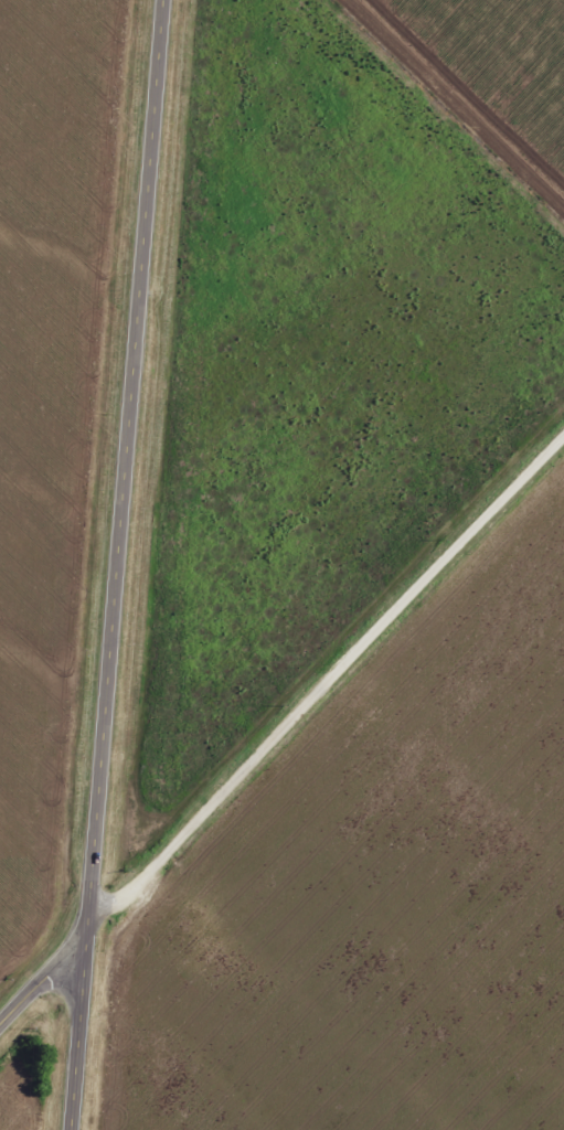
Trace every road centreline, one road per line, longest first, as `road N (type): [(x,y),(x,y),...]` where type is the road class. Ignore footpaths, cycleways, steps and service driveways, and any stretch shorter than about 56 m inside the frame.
road 1 (secondary): [(161,0),(69,1129)]
road 2 (residential): [(85,934),(563,436)]
road 3 (secondary): [(0,1023),(85,934)]

